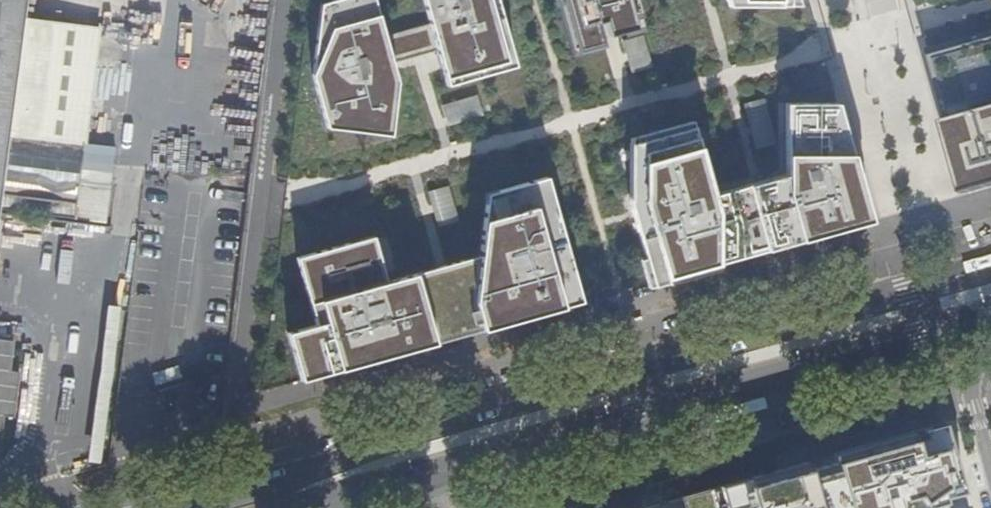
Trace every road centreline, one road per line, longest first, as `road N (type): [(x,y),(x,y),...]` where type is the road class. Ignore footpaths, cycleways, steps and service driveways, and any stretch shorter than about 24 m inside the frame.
road 1 (primary): [(990,270),(242,479)]
road 2 (primary): [(444,471),(987,319)]
road 3 (residential): [(242,479),(242,400),(293,0)]
road 4 (residential): [(990,463),(973,390),(987,319)]
road 5 (primary): [(314,507),(444,471)]

